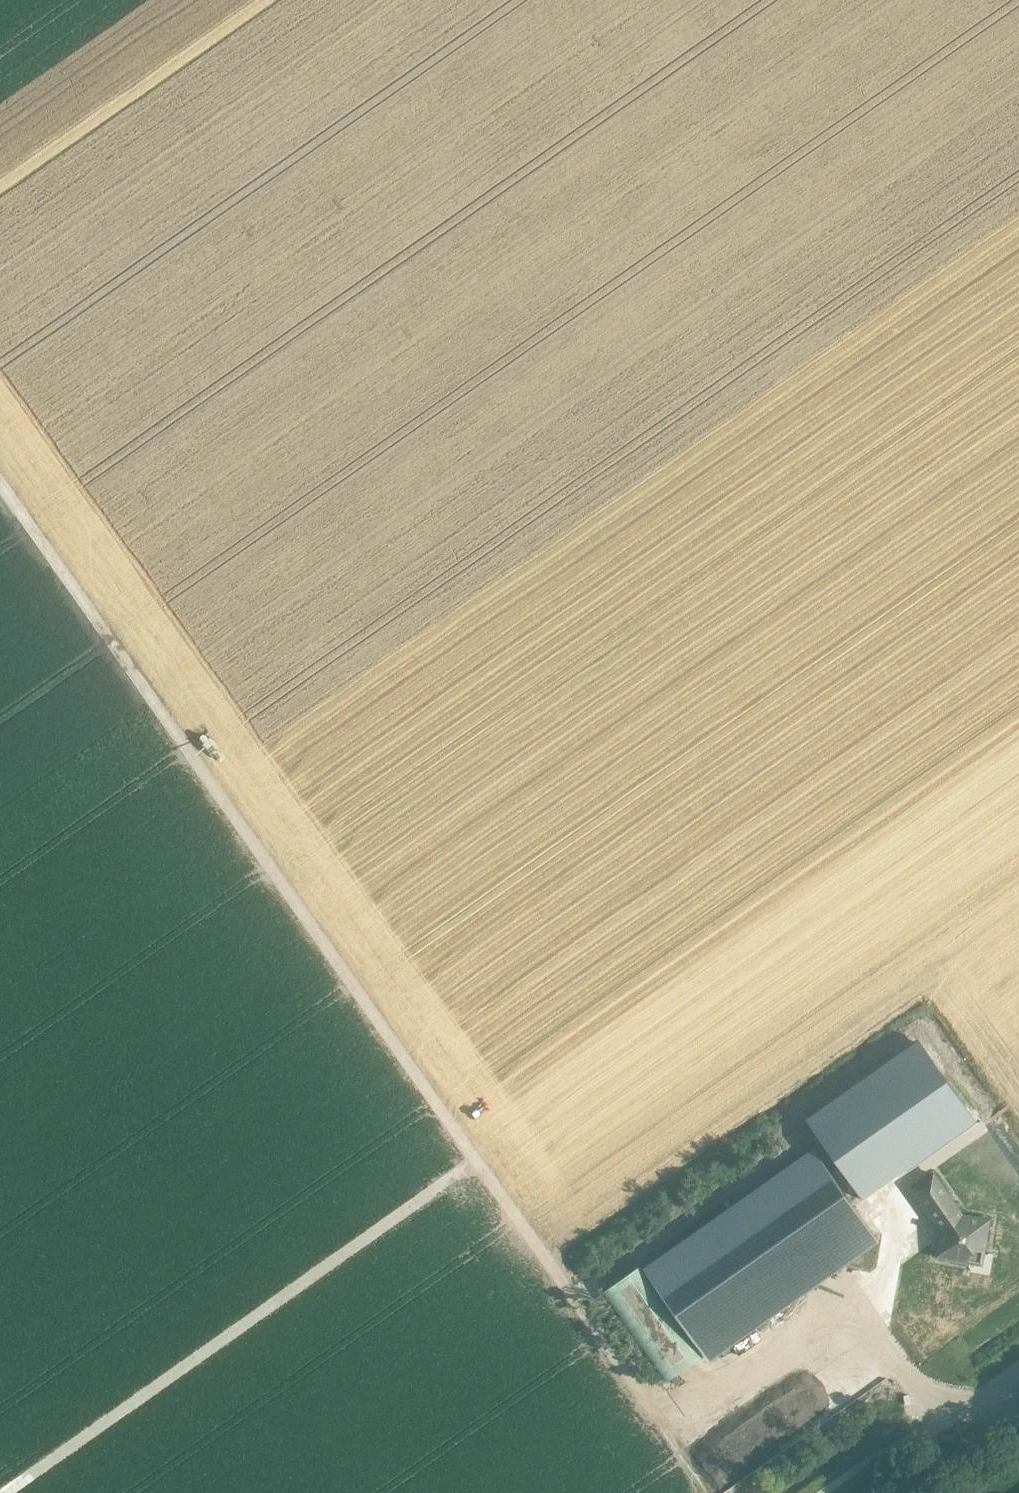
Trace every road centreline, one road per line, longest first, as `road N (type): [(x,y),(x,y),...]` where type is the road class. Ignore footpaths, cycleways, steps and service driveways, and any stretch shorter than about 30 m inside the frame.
road 1 (residential): [(917,1435),(1018,1367)]

